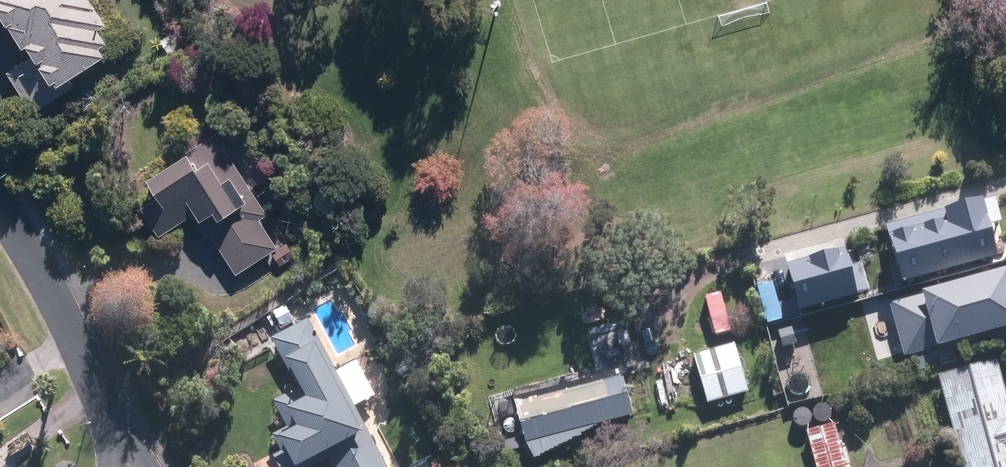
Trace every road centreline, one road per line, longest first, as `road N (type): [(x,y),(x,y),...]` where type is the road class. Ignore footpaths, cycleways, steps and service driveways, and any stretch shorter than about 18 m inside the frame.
road 1 (residential): [(0,224),(110,422)]

